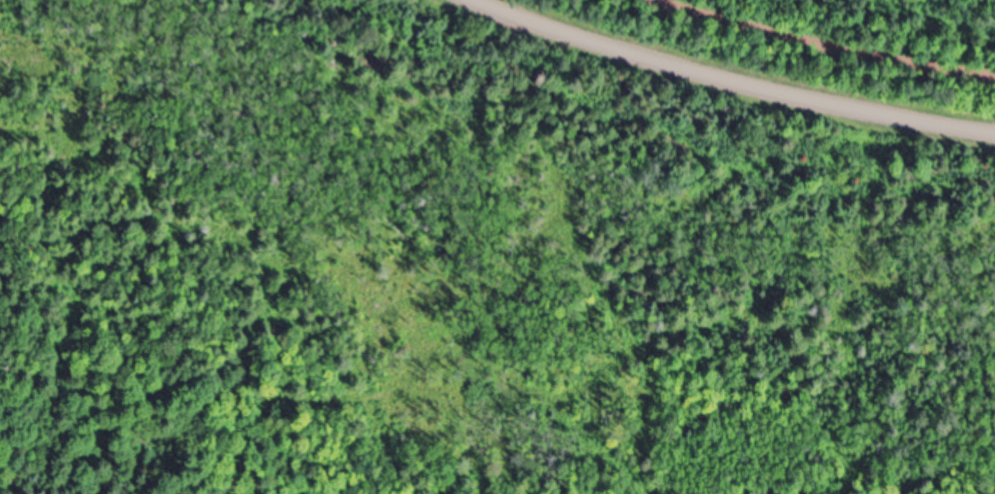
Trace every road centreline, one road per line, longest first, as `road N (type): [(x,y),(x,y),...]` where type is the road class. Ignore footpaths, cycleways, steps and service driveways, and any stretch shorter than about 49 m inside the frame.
road 1 (residential): [(480,0),(657,62),(776,93),(994,132)]
road 2 (track): [(646,0),(994,79)]

